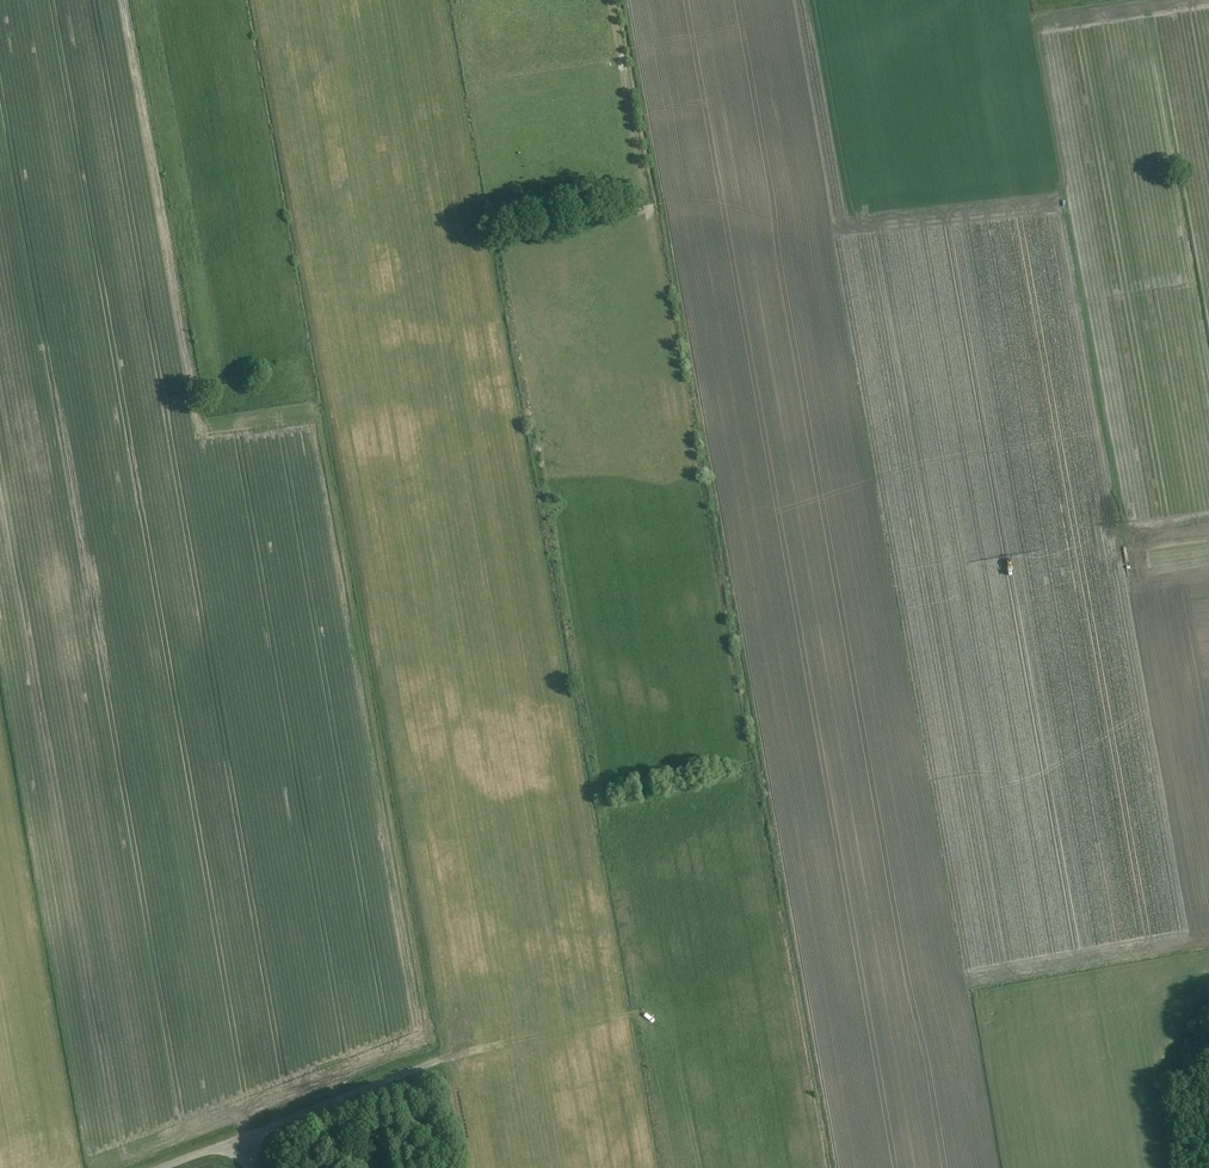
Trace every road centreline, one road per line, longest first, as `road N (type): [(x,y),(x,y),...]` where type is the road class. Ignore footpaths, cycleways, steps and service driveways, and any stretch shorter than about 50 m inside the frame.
road 1 (unclassified): [(242,1138),(443,1060)]
road 2 (track): [(641,1013),(443,1060)]

